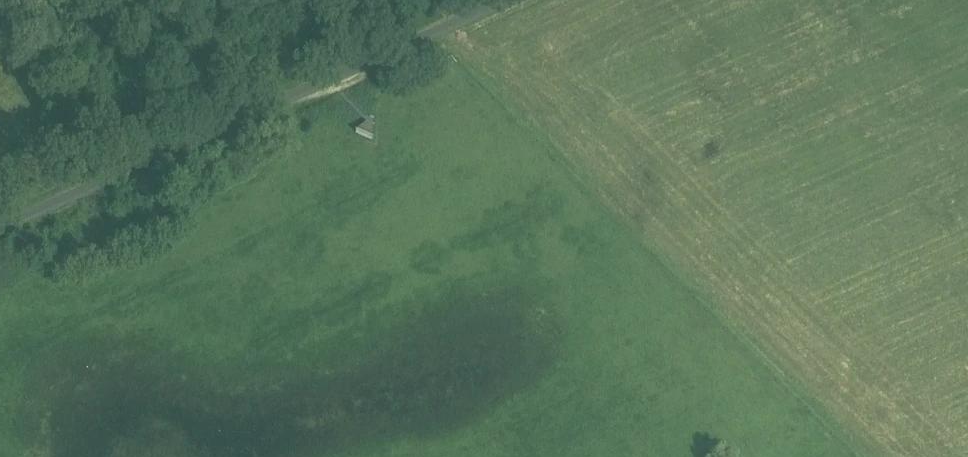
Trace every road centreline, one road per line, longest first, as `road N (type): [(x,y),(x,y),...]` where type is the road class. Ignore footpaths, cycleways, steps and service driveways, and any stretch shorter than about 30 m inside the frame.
road 1 (unclassified): [(506,0),(0,227)]

